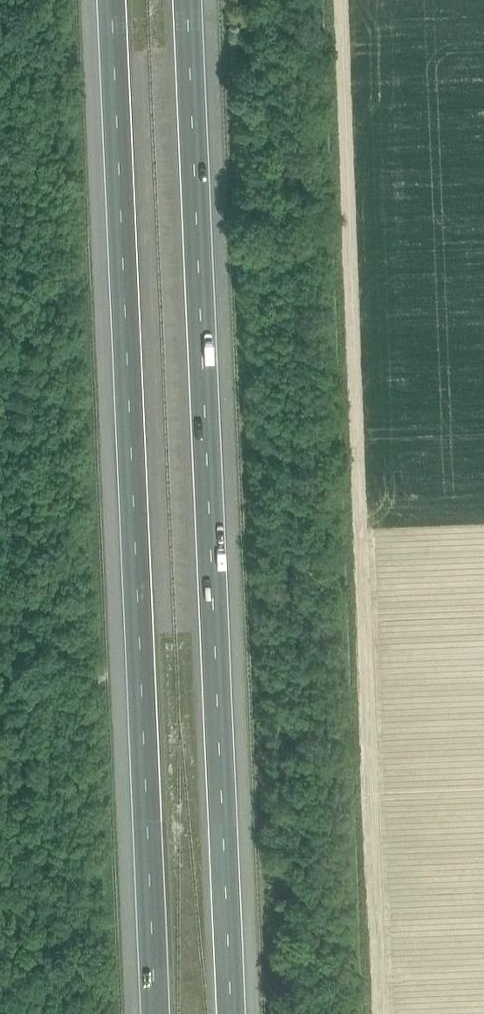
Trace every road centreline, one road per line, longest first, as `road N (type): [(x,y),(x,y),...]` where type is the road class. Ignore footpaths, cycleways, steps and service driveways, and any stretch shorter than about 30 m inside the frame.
road 1 (motorway): [(231,1013),(186,0)]
road 2 (motorway): [(111,0),(155,1013)]

